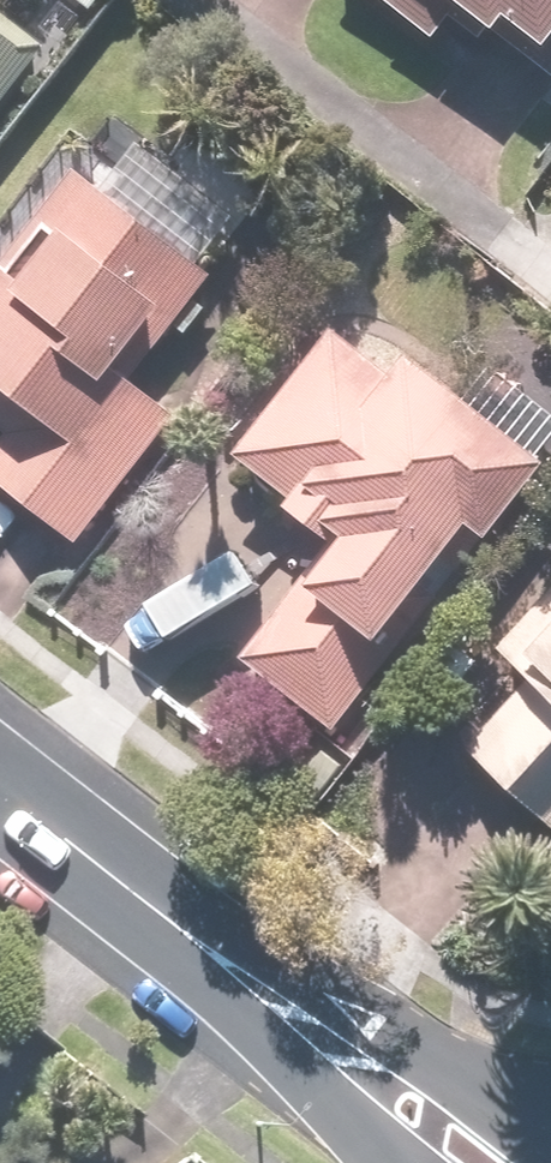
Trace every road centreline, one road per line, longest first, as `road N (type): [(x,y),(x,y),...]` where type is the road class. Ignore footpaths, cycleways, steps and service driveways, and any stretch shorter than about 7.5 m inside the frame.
road 1 (tertiary): [(216,960),(321,988),(550,1151)]
road 2 (tertiary): [(0,790),(216,960)]
road 3 (tertiary): [(396,1162),(299,1081),(216,960)]

